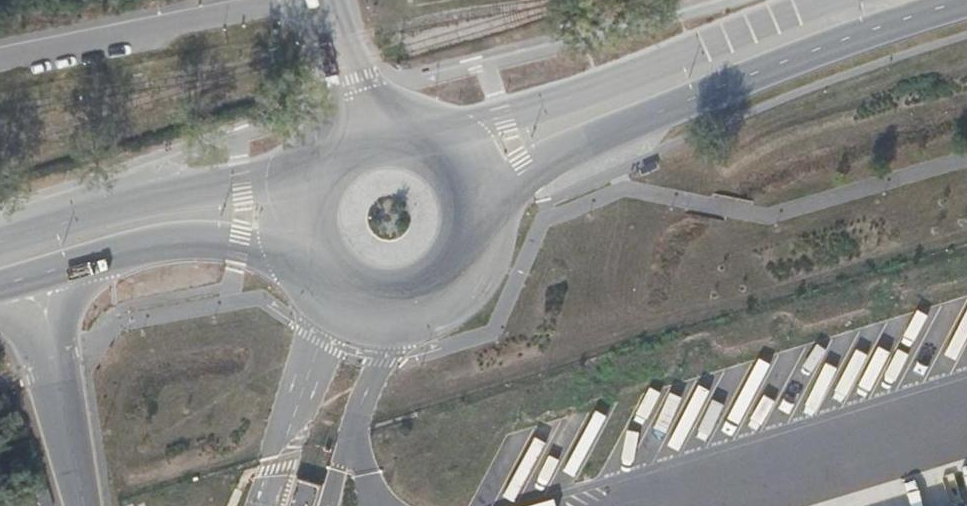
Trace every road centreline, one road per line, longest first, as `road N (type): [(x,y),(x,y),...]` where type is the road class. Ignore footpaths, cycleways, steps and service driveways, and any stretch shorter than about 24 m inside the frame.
road 1 (secondary): [(456,221),(522,171),(800,59),(966,3)]
road 2 (secondary): [(843,0),(504,116),(413,160)]
road 3 (secondary): [(342,176),(180,193),(0,244)]
road 4 (secondary): [(33,281),(182,244),(337,261)]
road 5 (unclassified): [(33,281),(83,505)]
road 6 (unclassified): [(326,0),(372,158)]
road 7 (secondary): [(337,261),(370,285),(411,284),(444,260),(456,221)]

